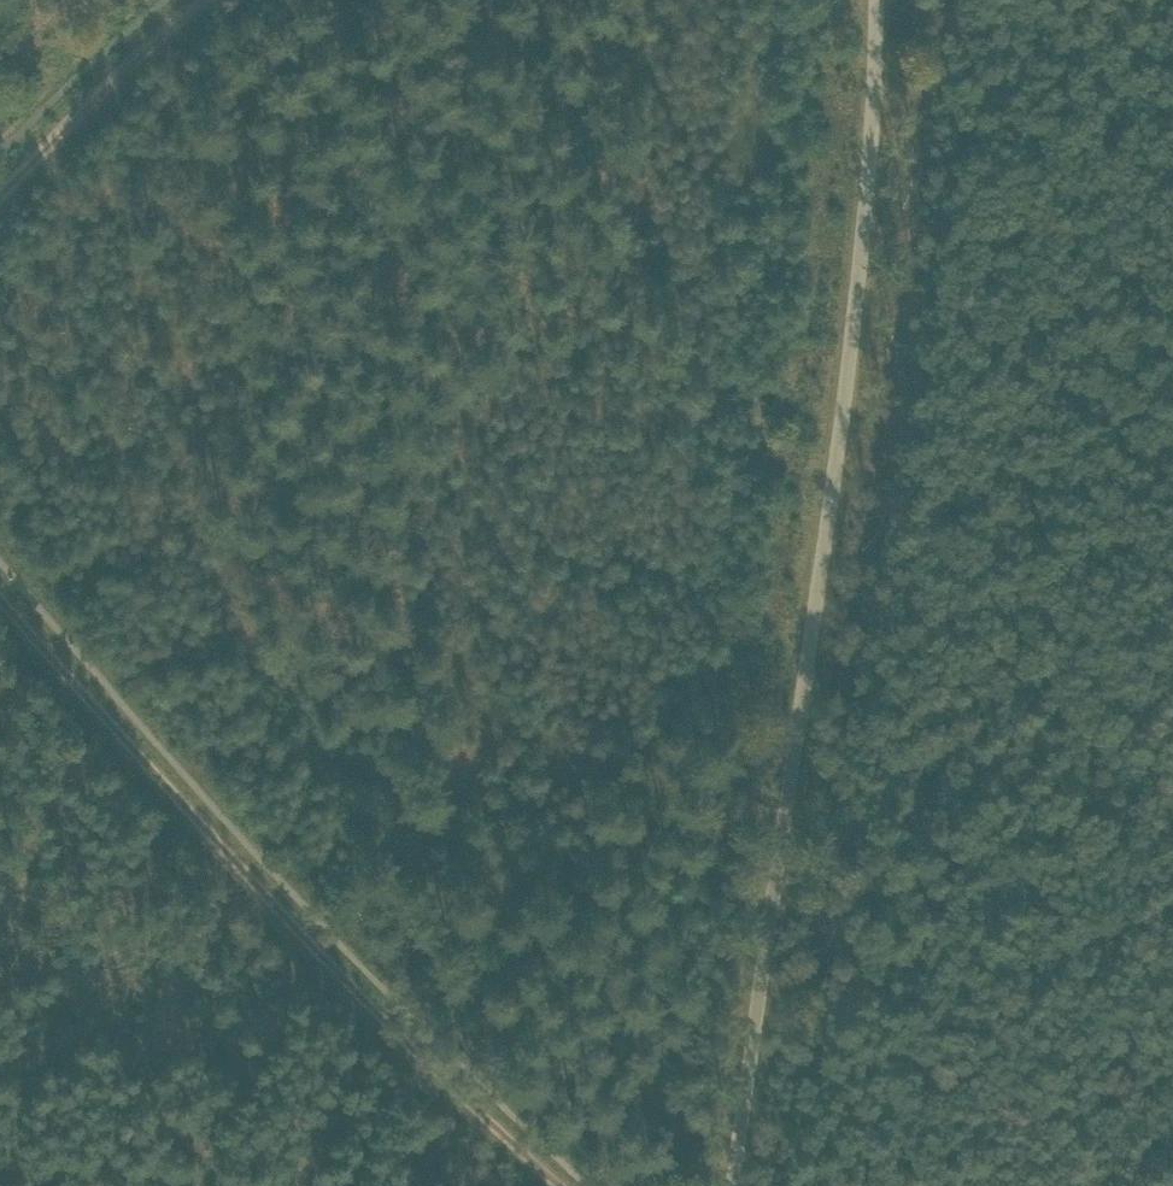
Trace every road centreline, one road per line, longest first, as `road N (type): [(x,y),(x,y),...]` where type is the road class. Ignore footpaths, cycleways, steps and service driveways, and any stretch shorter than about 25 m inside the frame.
road 1 (track): [(0,605),(337,975),(556,1185)]
road 2 (track): [(205,0),(101,91),(0,196)]

